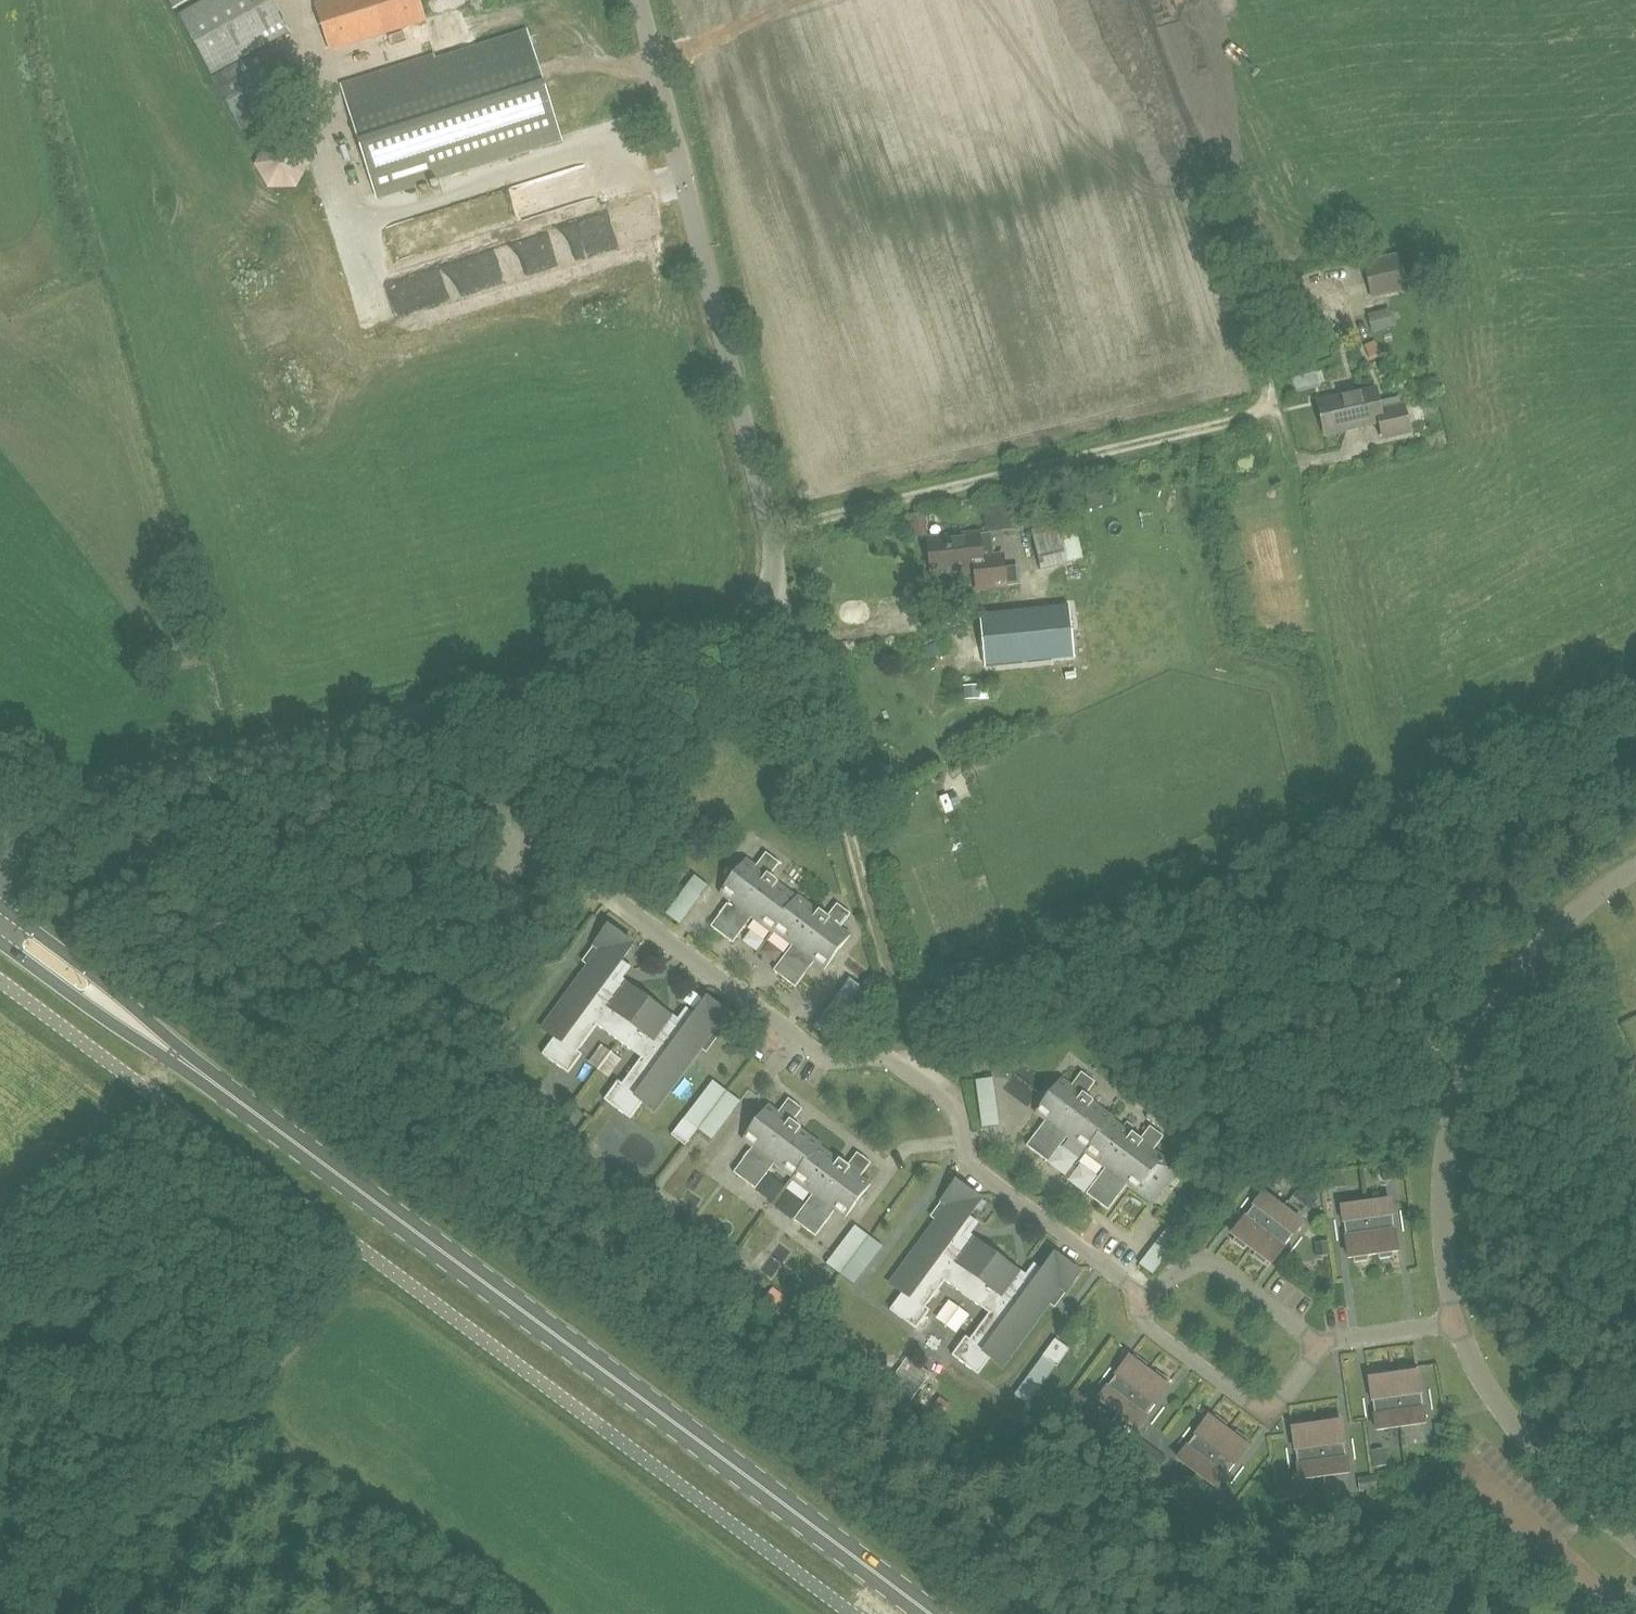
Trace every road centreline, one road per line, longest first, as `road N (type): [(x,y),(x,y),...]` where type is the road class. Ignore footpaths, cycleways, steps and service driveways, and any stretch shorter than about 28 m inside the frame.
road 1 (unclassified): [(0,869),(32,828),(98,791),(713,642),(771,608),(777,578),(770,525),(635,0)]
road 2 (track): [(771,608),(802,657),(881,940),(914,1026),(948,1061),(998,1055),(1158,964),(1635,752)]
road 3 (secondary): [(924,1613),(0,928)]

